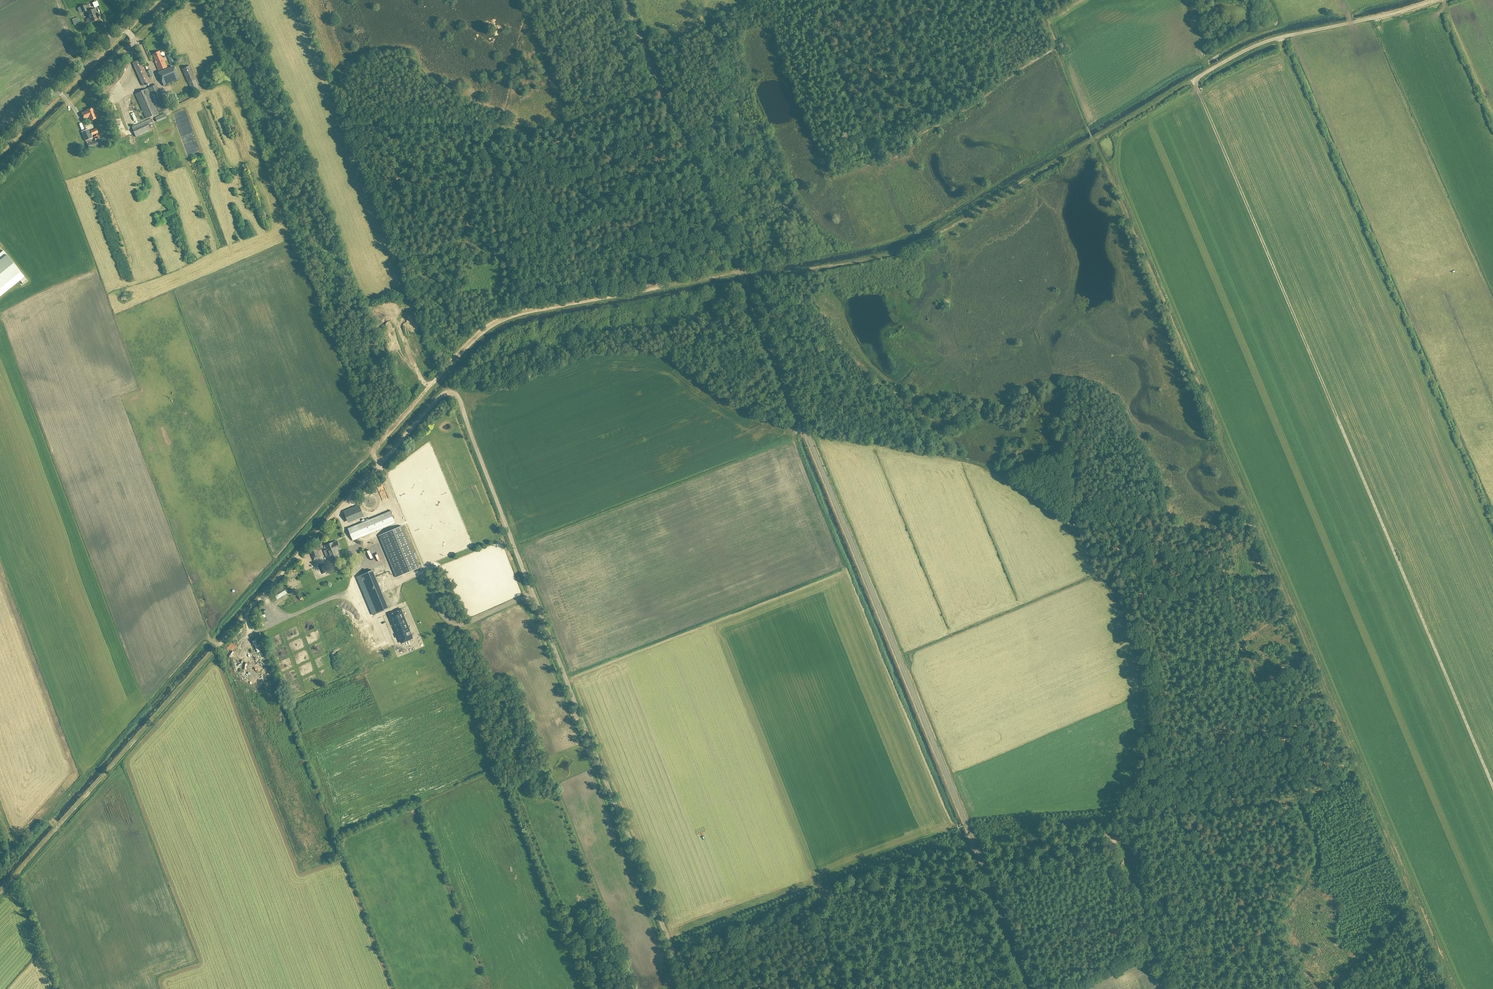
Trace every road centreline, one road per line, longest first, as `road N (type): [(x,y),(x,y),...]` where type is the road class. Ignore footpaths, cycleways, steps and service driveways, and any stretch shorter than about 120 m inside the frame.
road 1 (unclassified): [(992,886),(624,0)]
road 2 (track): [(1492,787),(1194,80)]
road 3 (track): [(380,463),(441,396),(457,396),(686,988)]
road 4 (track): [(1358,768),(1093,139)]
road 5 (track): [(807,432),(988,466),(1035,492),(1083,538),(1111,584),(1147,685),(1145,750),(1112,826)]
road 6 (track): [(0,893),(380,463)]
road 7 (track): [(840,0),(815,14),(878,169),(913,158),(918,134),(1055,47)]
road 8 (track): [(745,281),(913,247),(1093,139)]
road 9 (track): [(1170,813),(1238,972),(1315,868),(1302,799)]
road 10 (unclassified): [(690,988),(834,892),(992,886)]
road 11 (unclassified): [(1169,988),(1146,920),(1136,854),(1123,838),(1100,835),(992,886)]
road 12 (track): [(462,239),(507,257),(632,180),(672,183),(700,174)]
road 13 (track): [(1194,80),(1264,42),(1437,0)]
road 14 (track): [(1112,826),(1295,801),(1358,768)]
road 15 (track): [(1145,750),(1258,695),(1261,684),(1239,642),(1294,614)]
road 16 (track): [(1453,988),(1358,768)]
road 17 (track): [(497,131),(502,118),(428,79),(409,50),(361,56),(344,85)]
road 18 (unclassified): [(0,148),(152,0)]
road 19 (track): [(470,342),(507,317),(658,287)]
road 20 (track): [(1250,506),(1202,532),(1160,514),(1116,510),(1069,523)]
road 21 (track): [(136,40),(0,172)]
road 22 (track): [(354,132),(406,254),(459,247)]
road 23 (track): [(661,85),(565,124),(497,131)]
road 24 (track): [(380,463),(375,447),(470,342)]
road 25 (track): [(497,131),(354,132)]
road 26 (track): [(1239,642),(1222,612),(1199,598),(1128,622)]
road 27 (track): [(955,115),(926,49),(935,25),(927,0)]
road 28 (track): [(459,247),(475,174),(497,131)]

